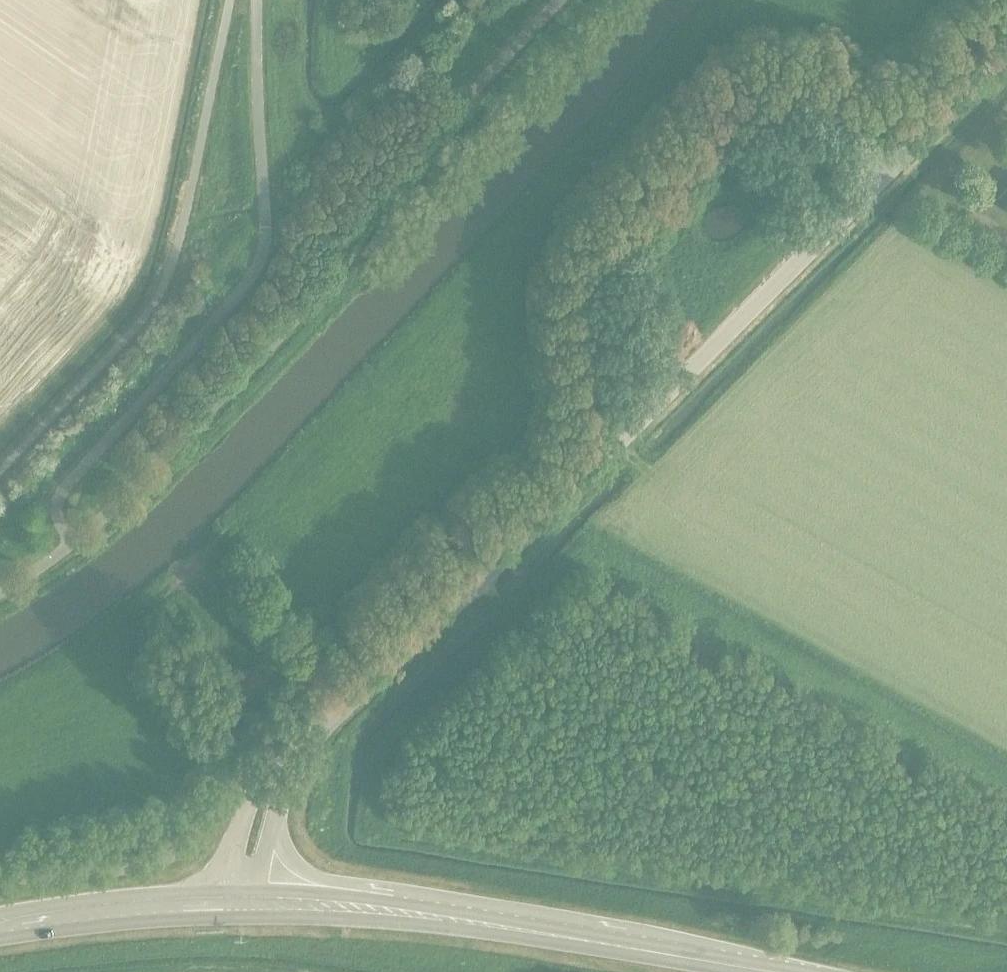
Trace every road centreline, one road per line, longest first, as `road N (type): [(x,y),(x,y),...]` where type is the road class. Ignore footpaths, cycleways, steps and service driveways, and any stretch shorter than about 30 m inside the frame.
road 1 (tertiary): [(1006,55),(312,733),(282,772)]
road 2 (secondary): [(776,971),(394,911)]
road 3 (secondary): [(0,925),(219,903)]
road 4 (secondary): [(394,911),(301,870),(284,849),(276,814)]
road 5 (tertiary): [(282,772),(245,810),(219,903)]
road 6 (secondary): [(394,911),(251,903)]

